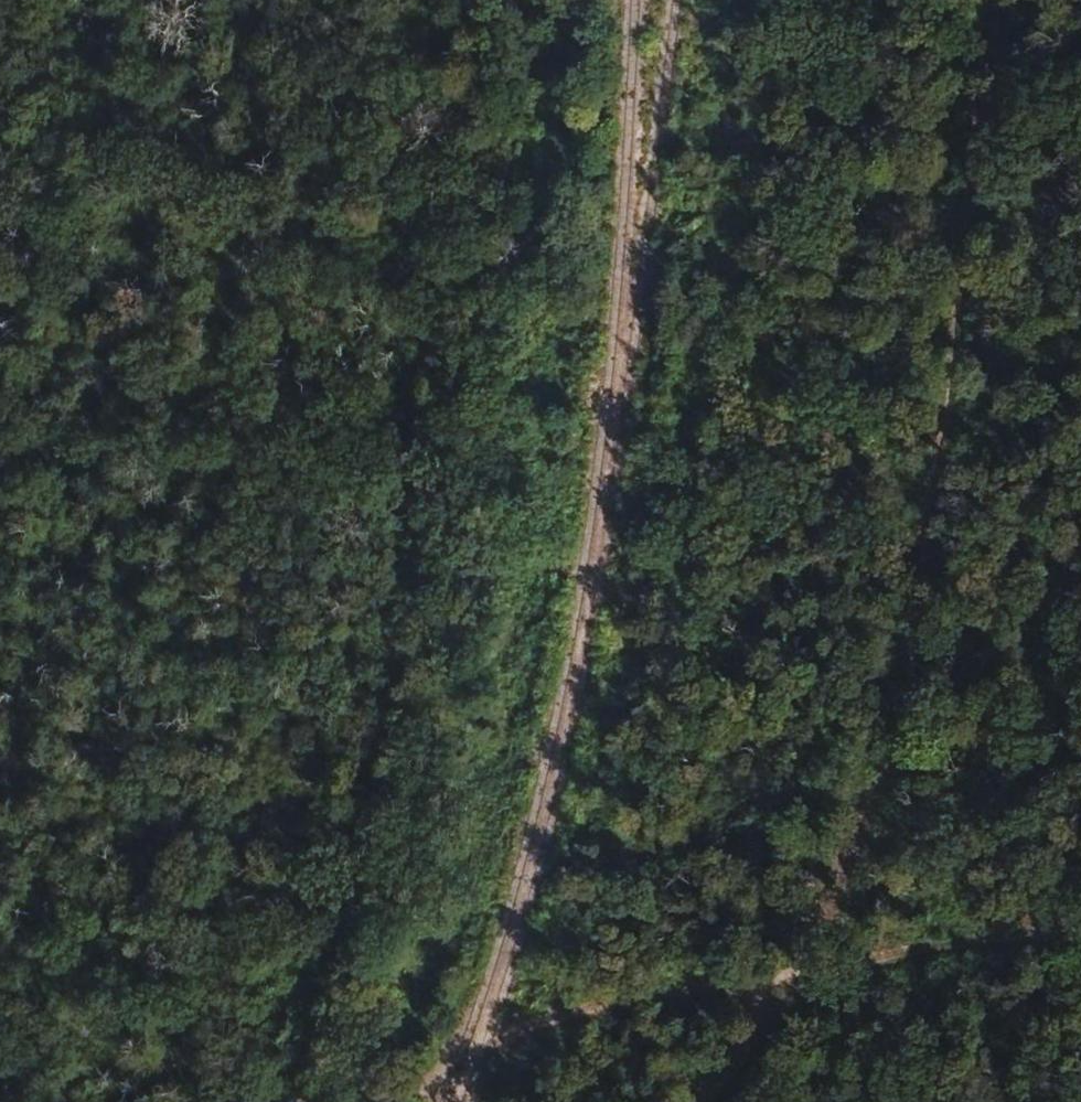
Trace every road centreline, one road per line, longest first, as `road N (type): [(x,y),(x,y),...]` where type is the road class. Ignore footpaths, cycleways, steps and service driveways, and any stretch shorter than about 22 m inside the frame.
road 1 (track): [(403,1101),(526,1043),(790,971),(1080,924)]

